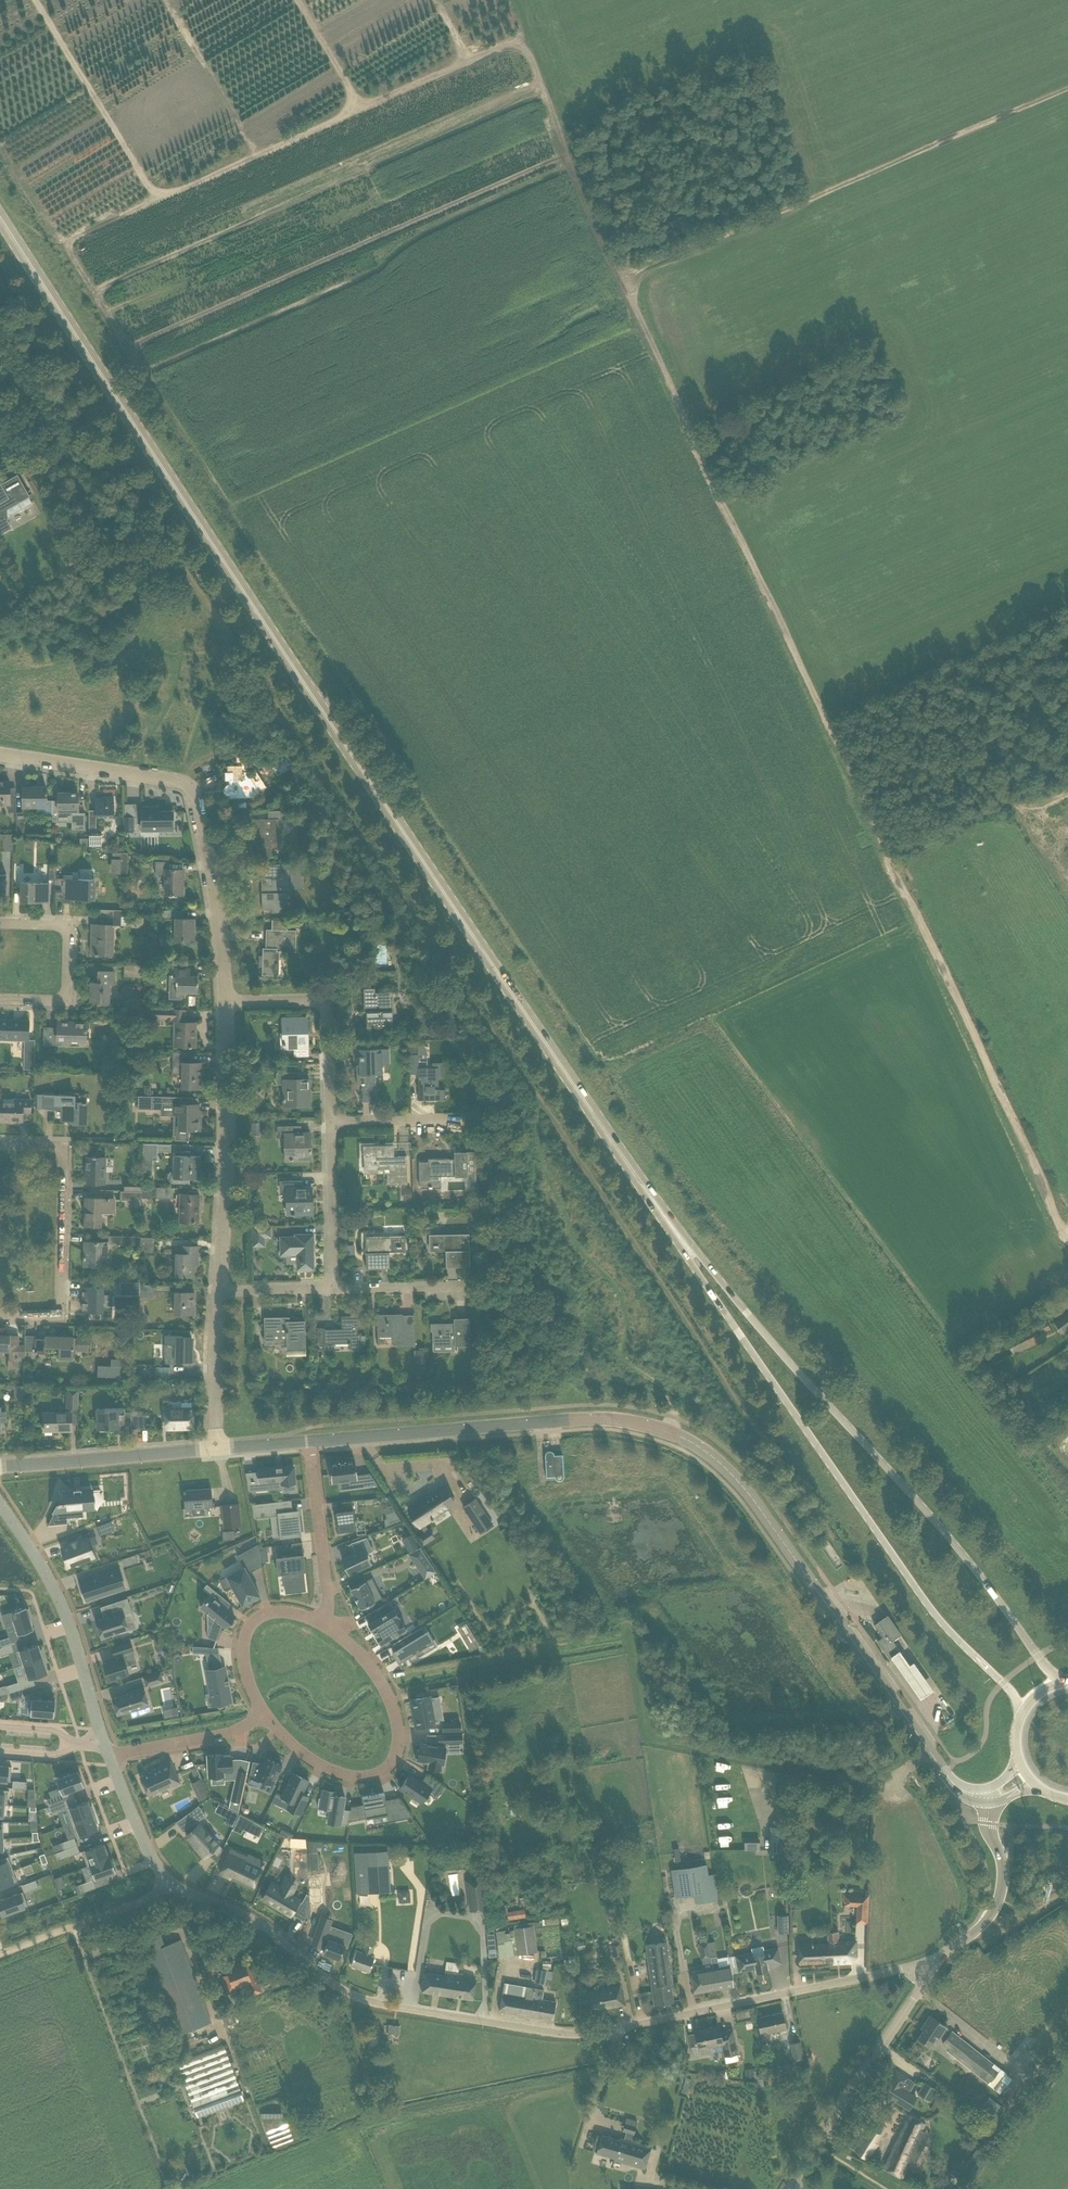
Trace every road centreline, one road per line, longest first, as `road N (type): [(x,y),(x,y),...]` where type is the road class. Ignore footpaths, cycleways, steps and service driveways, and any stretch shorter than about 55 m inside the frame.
road 1 (track): [(1067,87),(621,274),(1066,1235)]
road 2 (primary): [(647,1190),(0,217)]
road 3 (tertiary): [(986,1797),(959,1791),(944,1773),(723,1467),(667,1431),(597,1419),(308,1442)]
road 4 (primary): [(1064,1686),(970,1564),(647,1190)]
road 5 (primary): [(647,1190),(886,1550),(1024,1716)]
road 6 (residential): [(338,1988),(392,2008),(590,2032),(926,1967)]
road 7 (residential): [(227,999),(193,791),(166,776),(0,753)]
road 8 (residential): [(338,1988),(269,1929),(173,1884),(153,1863),(110,1756)]
road 9 (residential): [(264,1713),(302,1754),(342,1774),(368,1778),(392,1762),(398,1727),(378,1677),(318,1622)]
road 10 (residential): [(220,1292),(227,999)]
road 11 (residential): [(0,1147),(64,1148),(61,1305),(52,1314),(0,1313)]
road 12 (track): [(1067,605),(827,720)]
road 13 (residential): [(103,1739),(66,1612),(0,1499)]
road 14 (unclassified): [(790,2188),(926,1967)]
road 15 (residential): [(329,1121),(325,1000),(227,999)]
road 16 (tertiary): [(0,1467),(214,1449)]
road 17 (residential): [(0,1002),(66,1000),(72,959),(65,920),(0,922)]
road 18 (unclassified): [(926,1967),(989,1919),(1000,1899),(1003,1871),(986,1797)]
road 19 (track): [(888,853),(1000,805),(1043,806),(1067,793)]
road 20 (track): [(0,1954),(173,1884)]
road 21 (residential): [(308,1442),(326,1578),(318,1622)]
road 22 (residential): [(332,1290),(329,1121)]
road 23 (residential): [(318,1622),(272,1611),(249,1627),(244,1662),(264,1713)]
road 24 (residential): [(264,1713),(230,1732),(110,1756)]
road 25 (residential): [(214,1449),(220,1292)]
road 26 (residential): [(329,1121),(471,1119)]
road 27 (residential): [(332,1290),(471,1288)]

